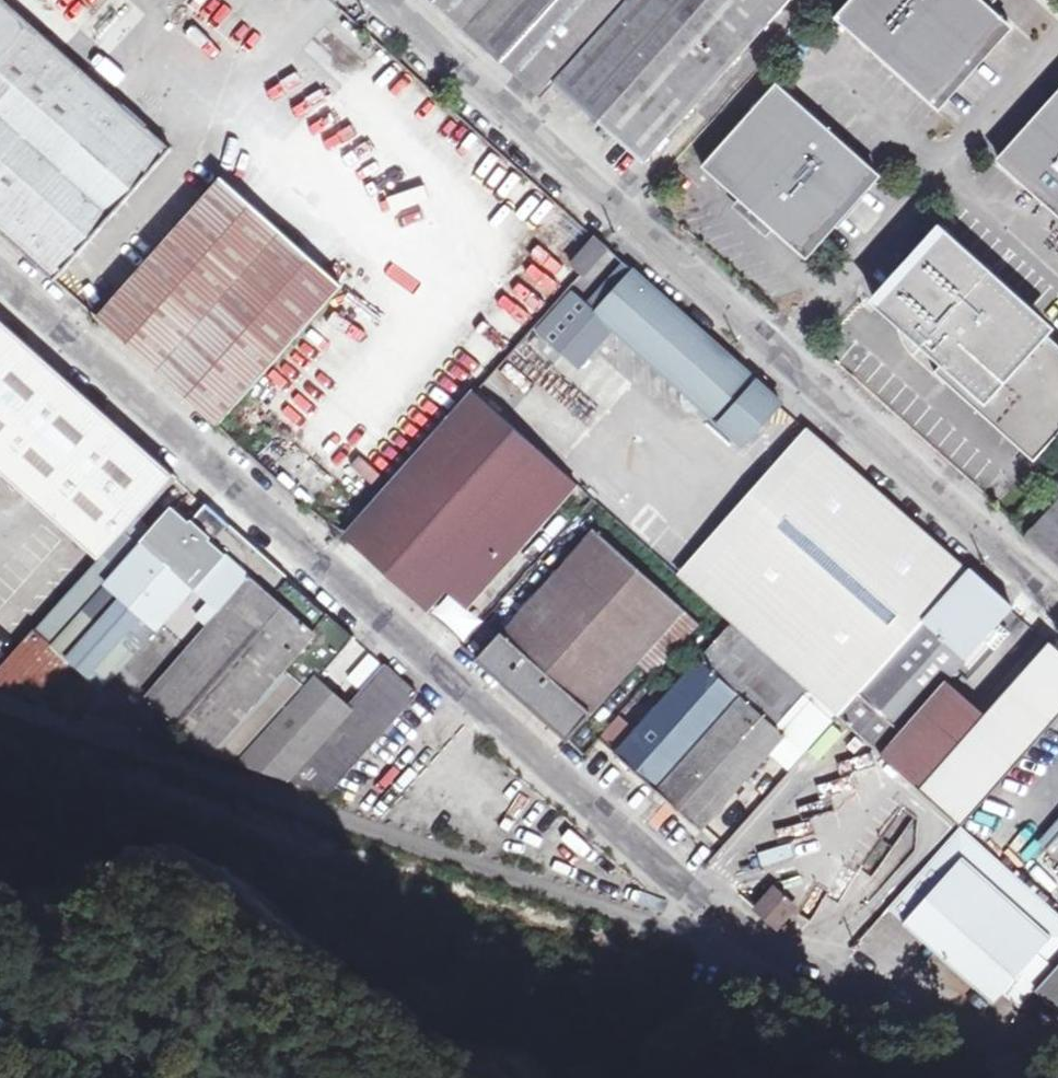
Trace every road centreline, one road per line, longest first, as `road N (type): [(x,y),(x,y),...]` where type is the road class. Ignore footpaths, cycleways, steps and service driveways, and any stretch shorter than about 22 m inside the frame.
road 1 (residential): [(0,277),(710,906),(836,988),(964,1033),(1057,1045)]
road 2 (residential): [(1057,606),(380,0)]
road 3 (residential): [(755,952),(625,922),(0,703)]

